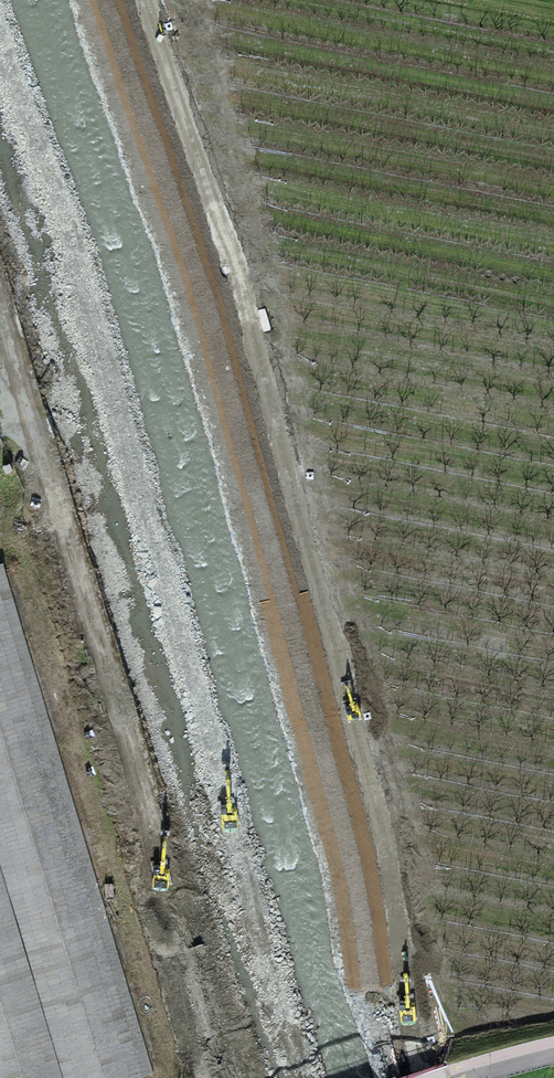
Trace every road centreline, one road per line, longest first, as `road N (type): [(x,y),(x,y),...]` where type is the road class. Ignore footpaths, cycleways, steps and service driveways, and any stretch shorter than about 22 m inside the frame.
road 1 (residential): [(418,1077),(92,0)]
road 2 (track): [(204,1077),(15,415),(0,421)]

